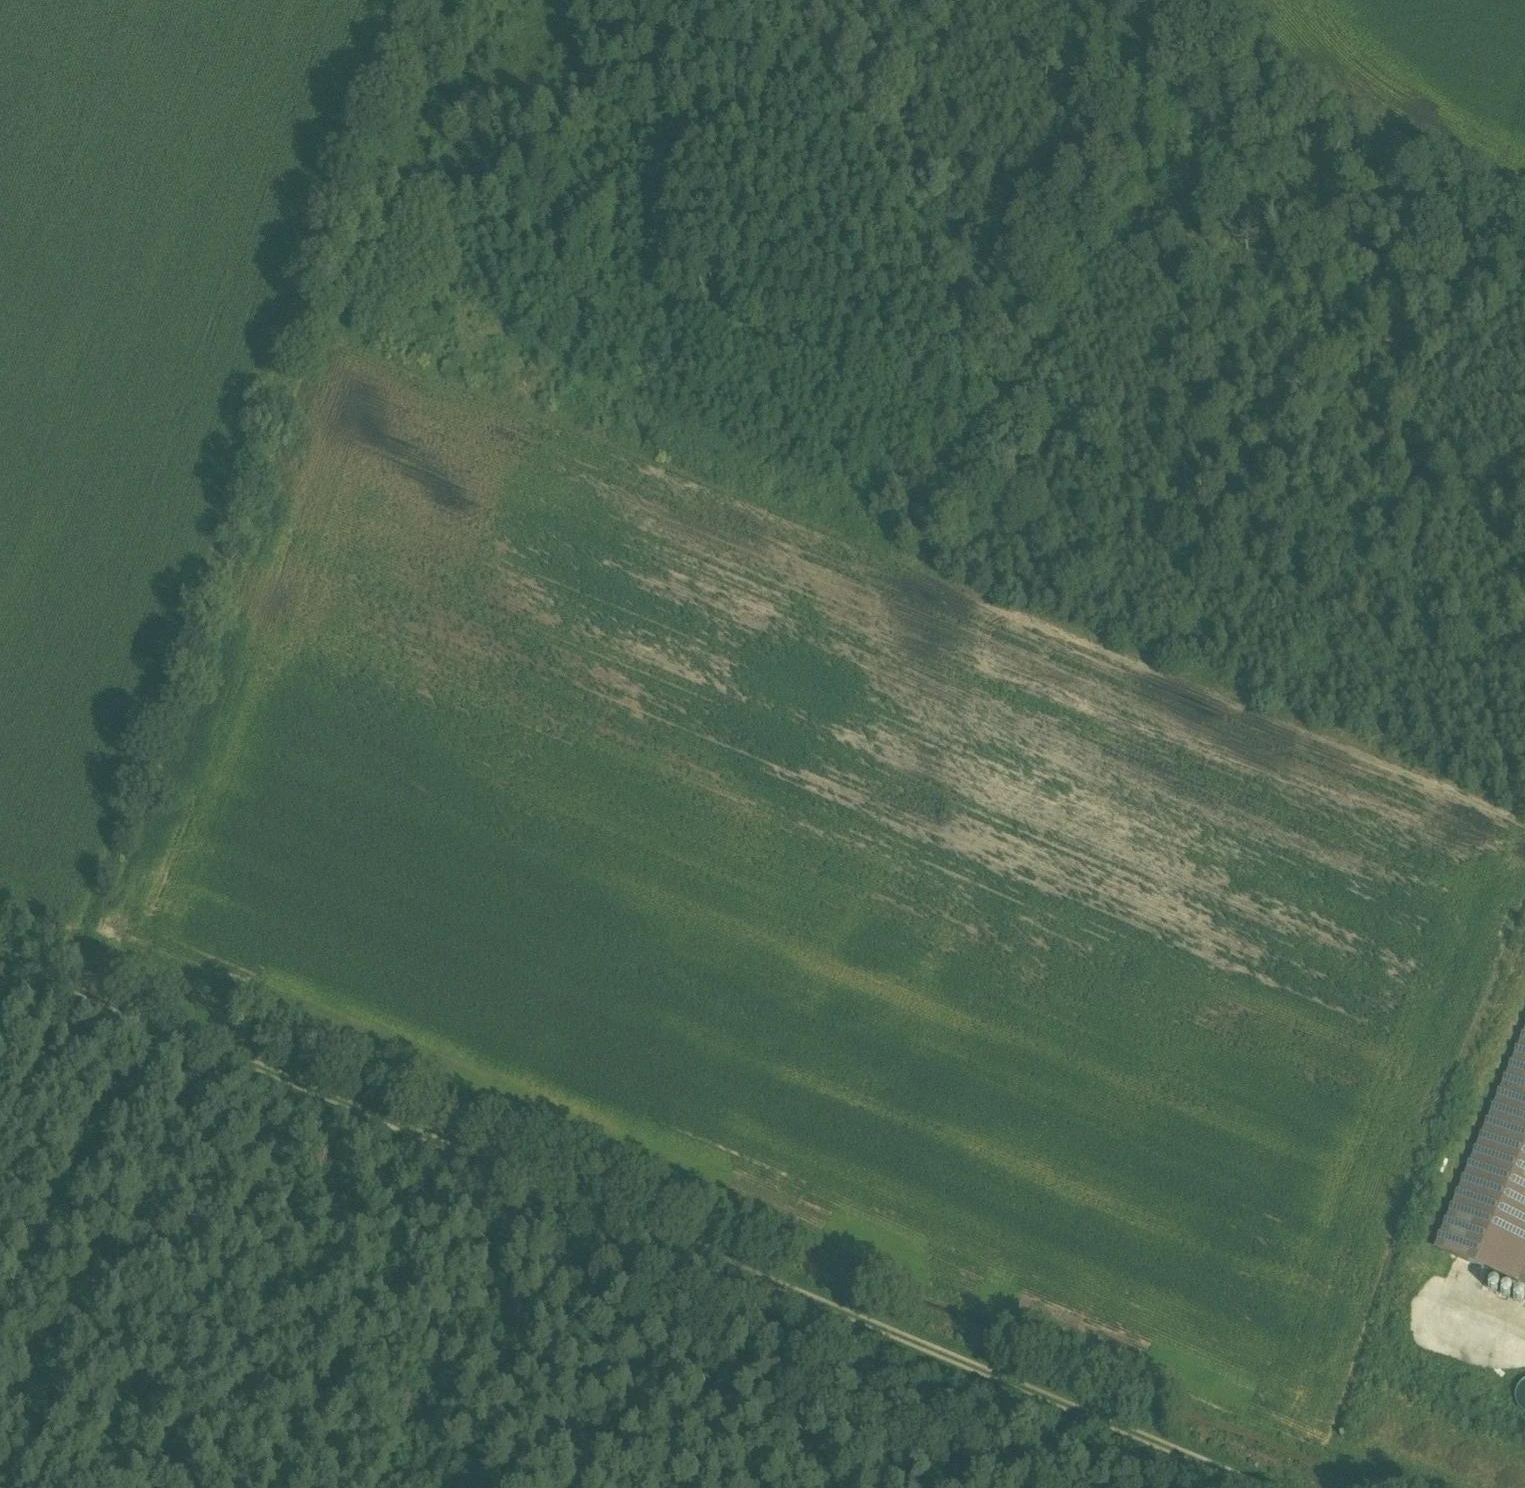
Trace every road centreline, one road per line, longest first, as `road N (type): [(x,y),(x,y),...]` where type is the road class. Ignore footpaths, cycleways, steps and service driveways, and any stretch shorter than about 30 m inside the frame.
road 1 (track): [(0,971),(1230,1487)]

